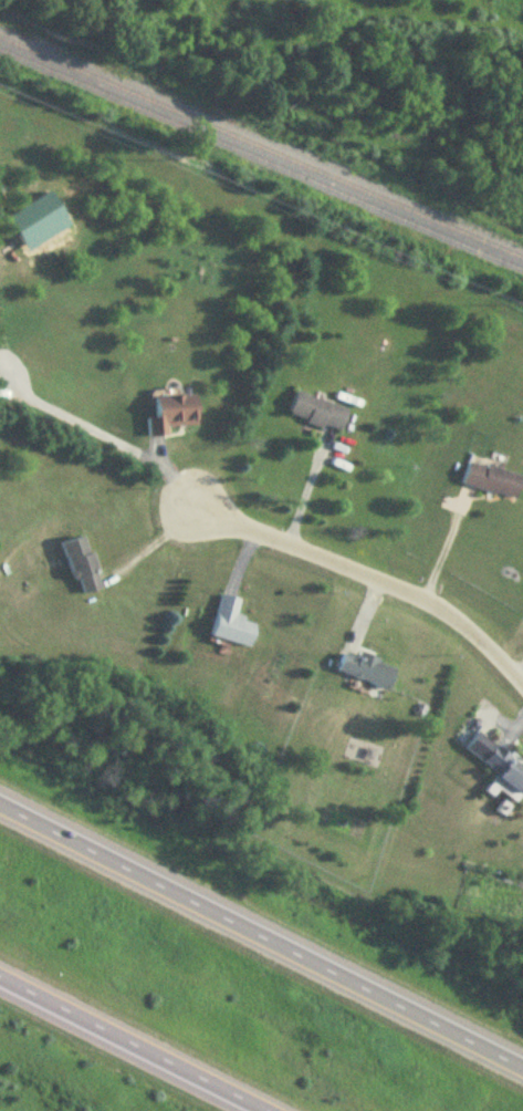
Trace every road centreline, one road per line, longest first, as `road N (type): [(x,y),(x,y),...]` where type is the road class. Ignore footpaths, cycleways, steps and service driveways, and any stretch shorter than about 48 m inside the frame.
road 1 (motorway): [(522,1061),(0,797)]
road 2 (residential): [(193,510),(448,608),(522,680)]
road 3 (motorway): [(0,974),(269,1110)]

